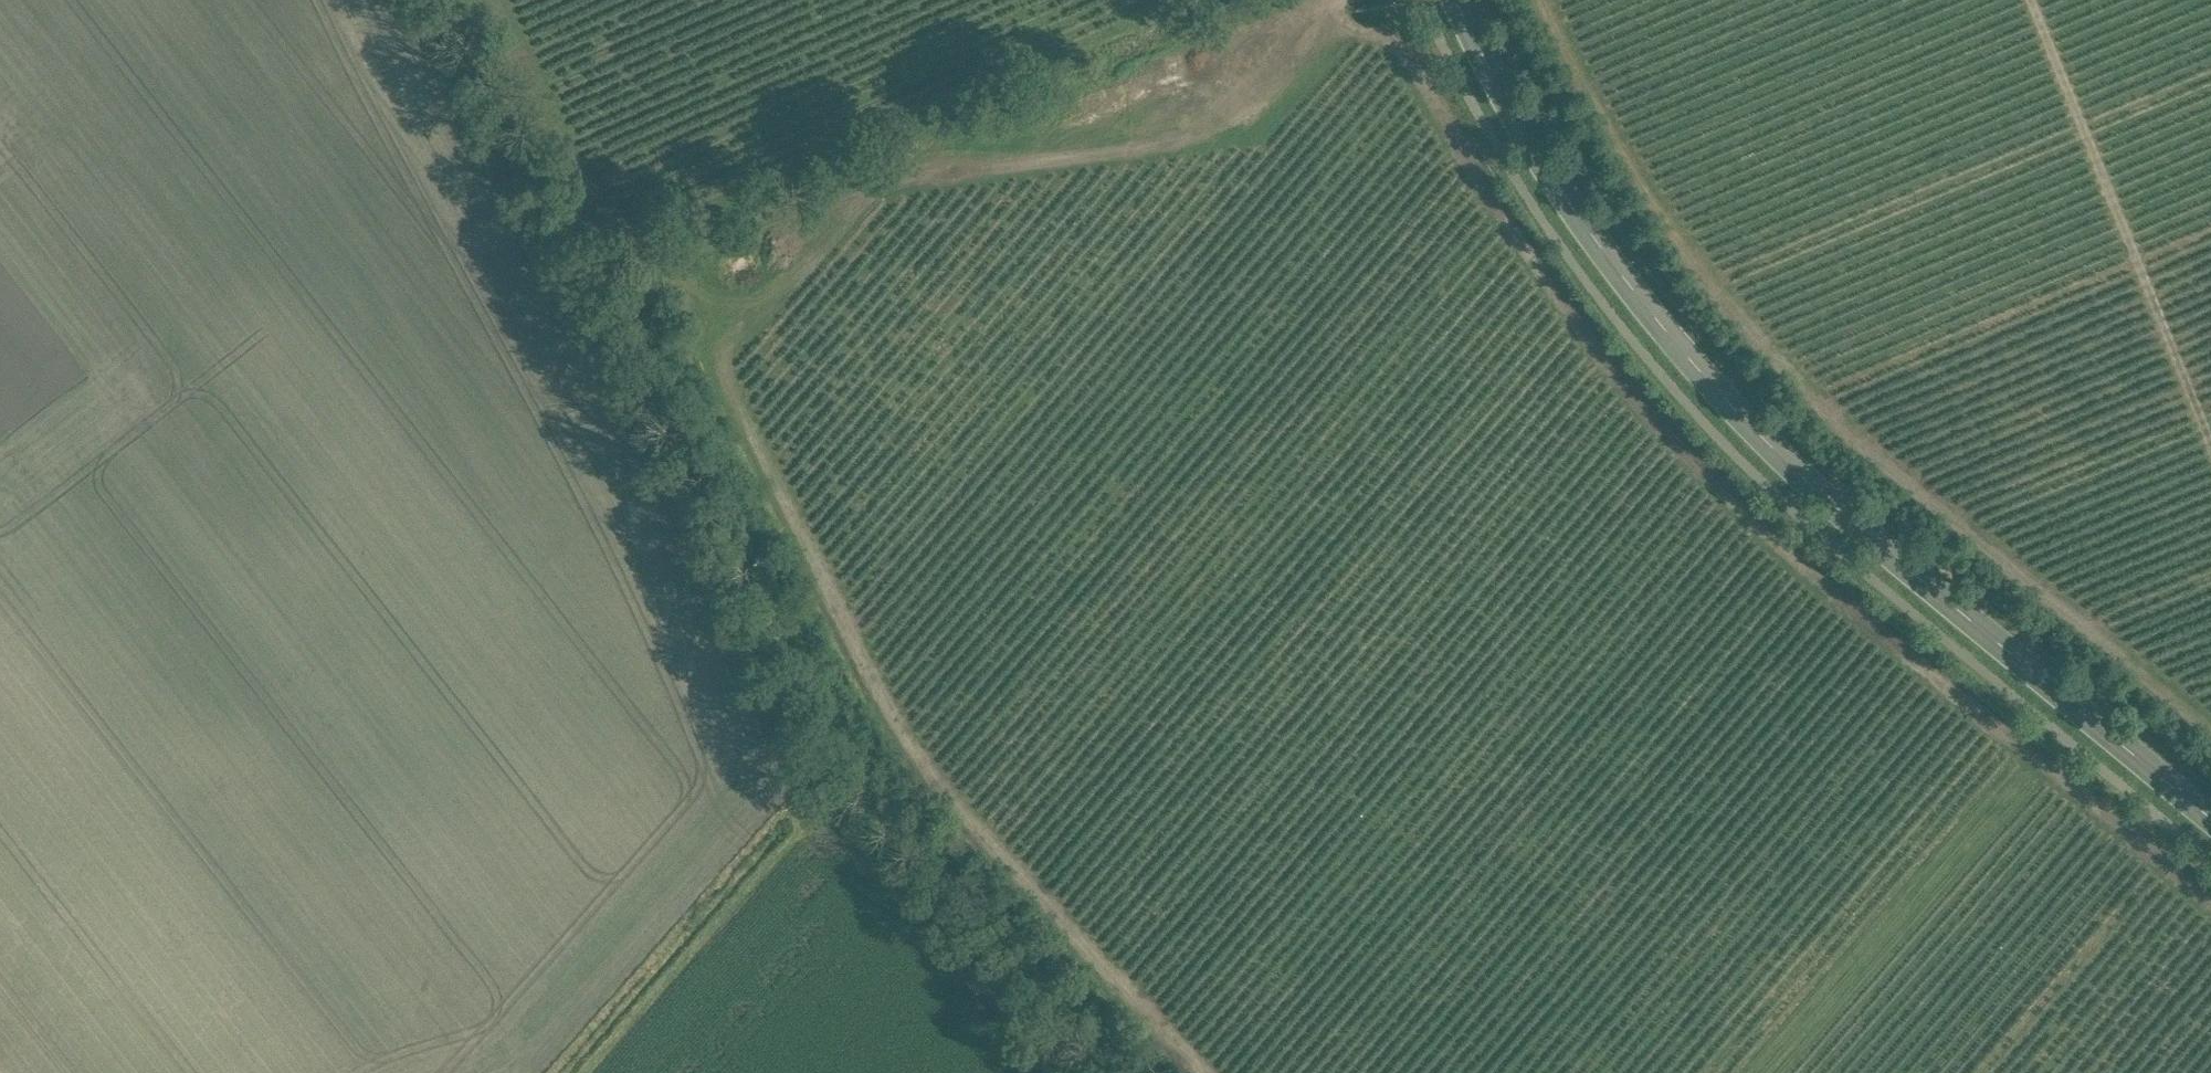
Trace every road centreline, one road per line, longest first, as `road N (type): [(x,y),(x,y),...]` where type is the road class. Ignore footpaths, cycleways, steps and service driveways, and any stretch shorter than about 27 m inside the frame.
road 1 (secondary): [(2210,815),(1767,456),(1516,137),(1453,0)]

